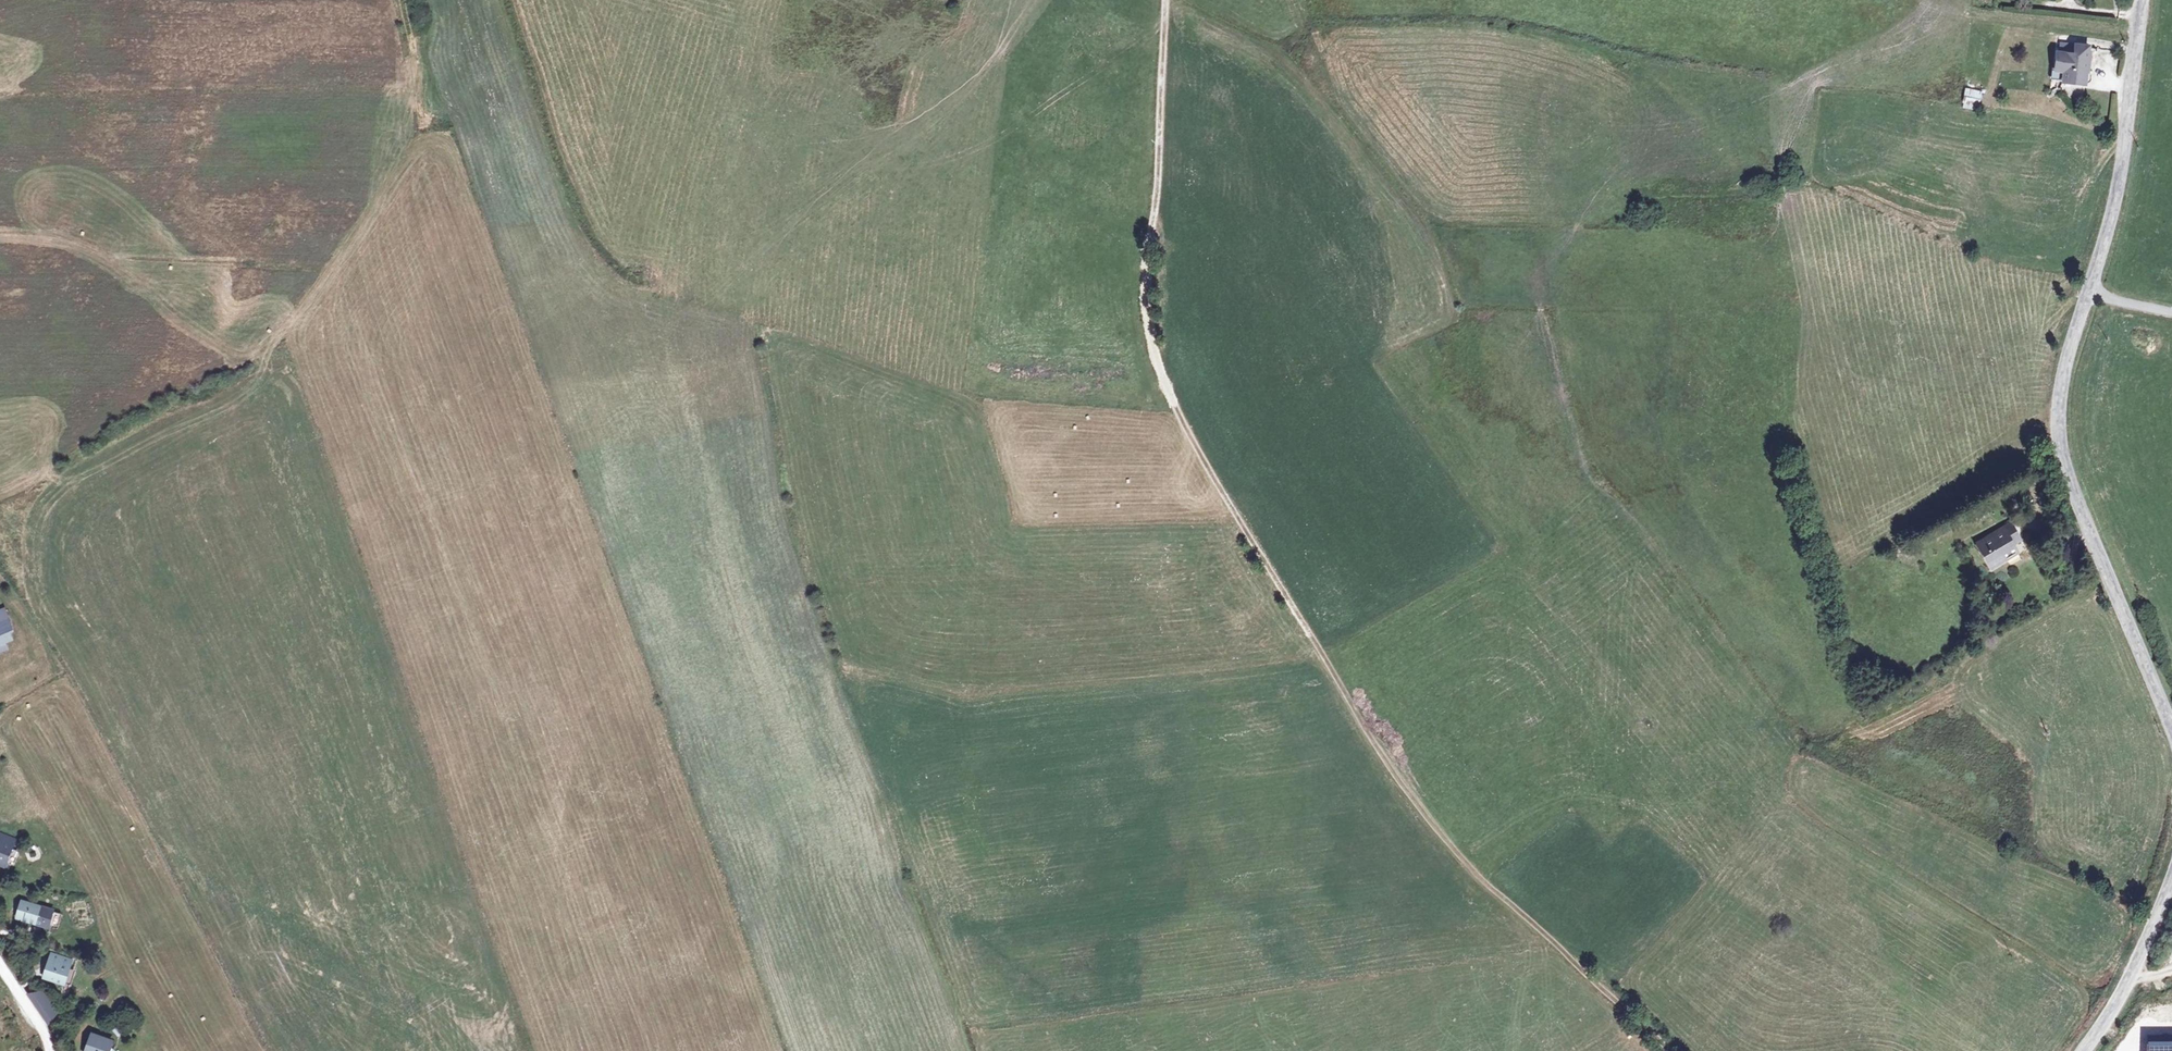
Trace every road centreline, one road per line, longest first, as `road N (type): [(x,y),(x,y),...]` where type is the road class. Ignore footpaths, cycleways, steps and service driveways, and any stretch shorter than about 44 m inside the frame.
road 1 (track): [(1163,0),(1145,300),(1156,362),(1195,448),(1413,801),(1458,855),(1669,1050)]
road 2 (tertiary): [(2142,0),(2121,169),(2072,331),(2057,441),(2171,734)]
road 3 (tertiary): [(2171,880),(2111,1016),(2086,1050)]

